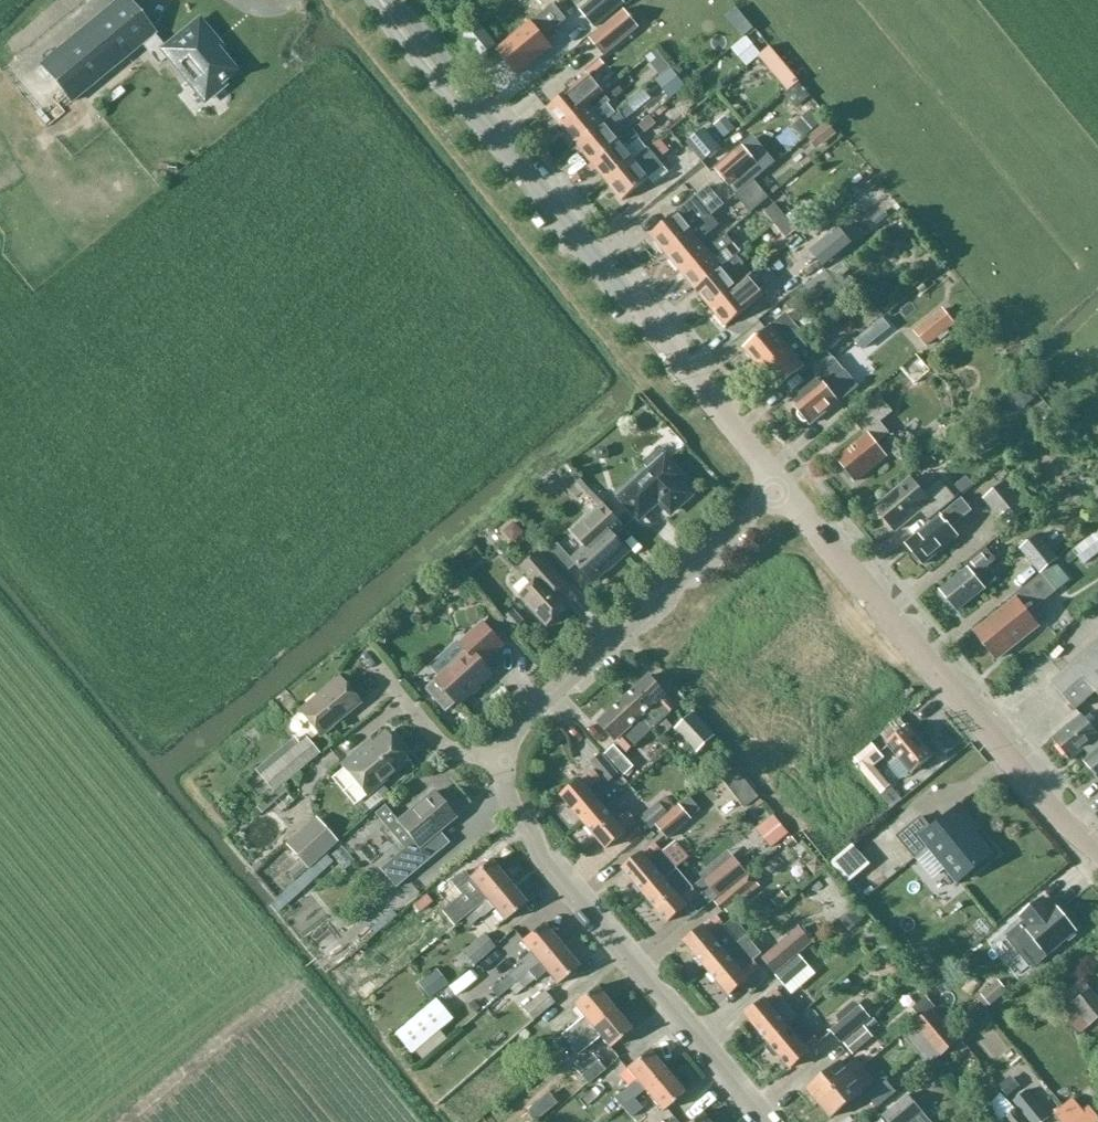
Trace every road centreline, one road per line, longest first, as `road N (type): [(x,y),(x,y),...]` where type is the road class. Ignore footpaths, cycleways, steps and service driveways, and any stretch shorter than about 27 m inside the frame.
road 1 (tertiary): [(776,490),(379,0)]
road 2 (tertiary): [(1097,856),(776,490)]
road 3 (residential): [(769,1121),(524,833),(503,763)]
road 4 (residential): [(503,763),(518,727),(776,490)]
road 5 (residential): [(503,763),(438,747),(364,653)]

